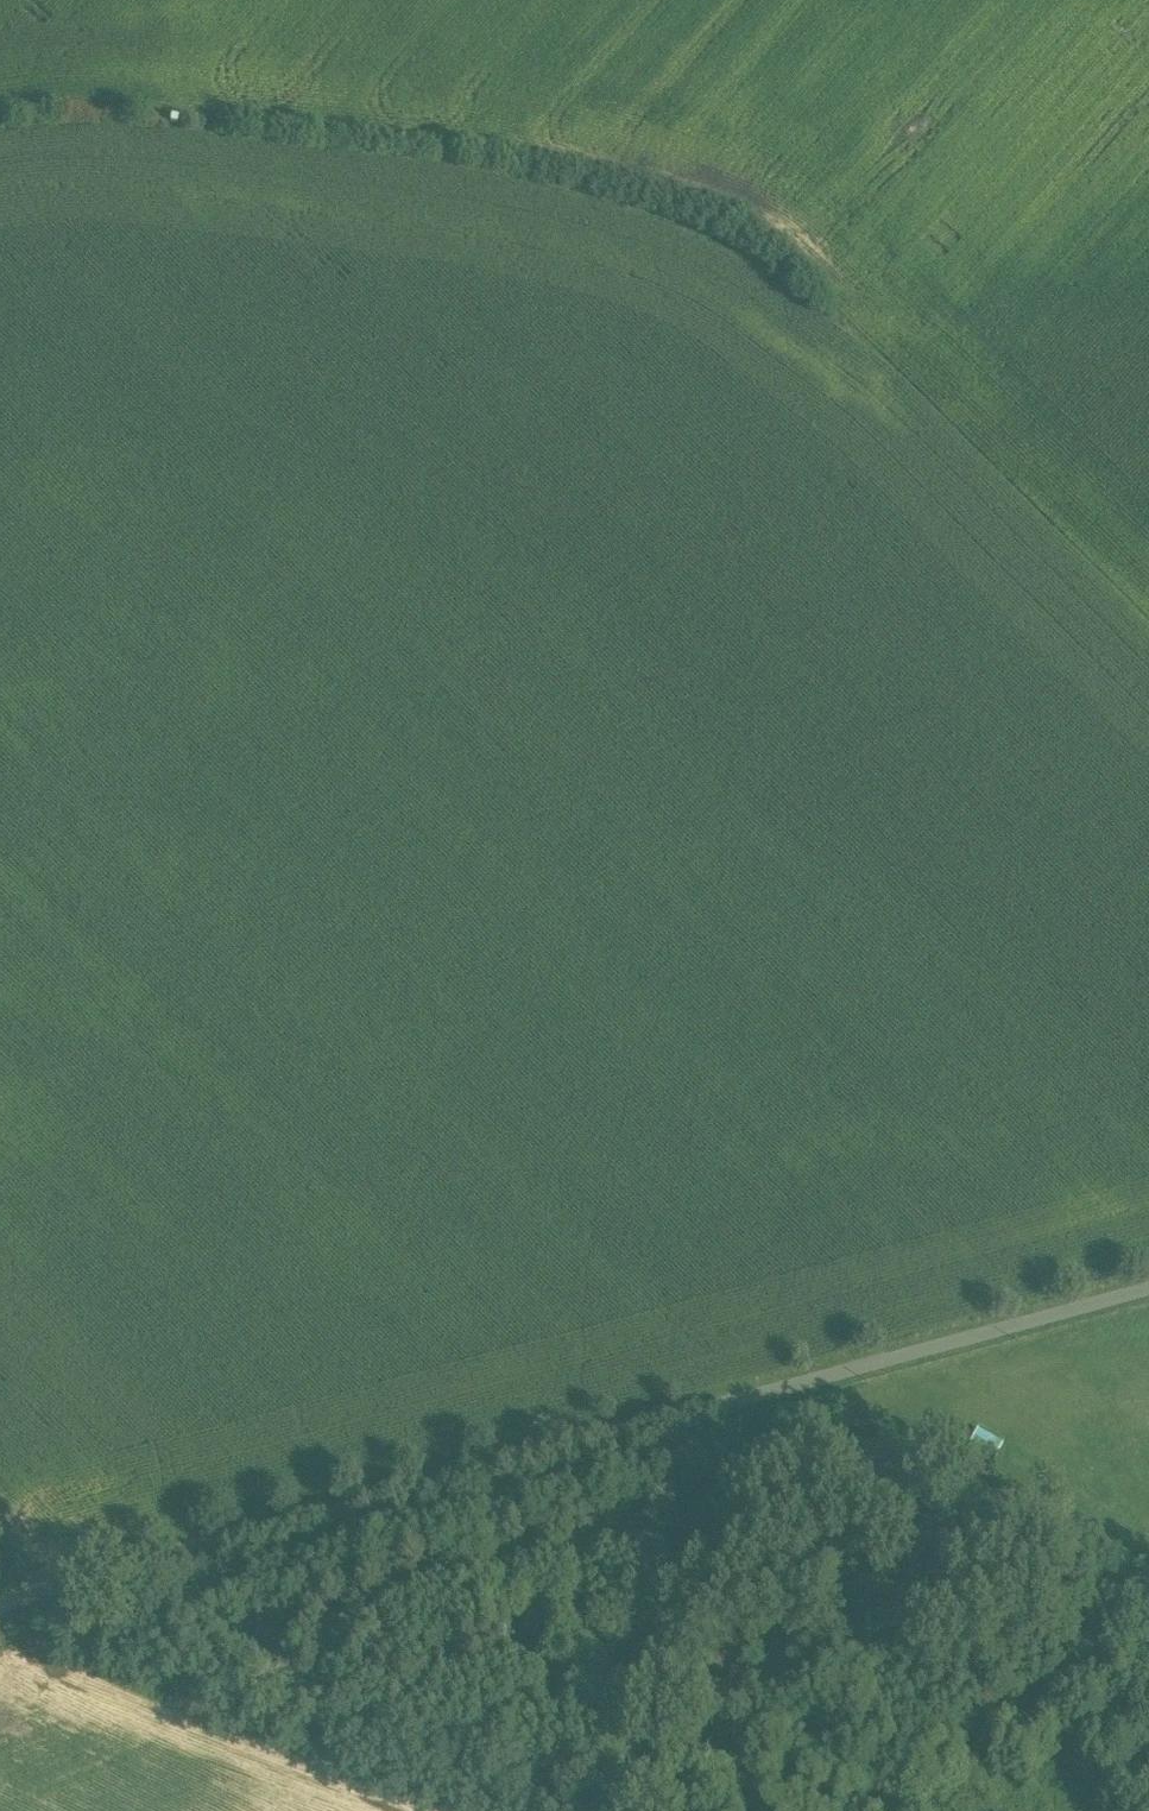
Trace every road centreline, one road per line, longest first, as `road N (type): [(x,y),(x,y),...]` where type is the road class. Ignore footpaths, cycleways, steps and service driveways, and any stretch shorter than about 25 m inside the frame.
road 1 (unclassified): [(1148,1294),(126,1563),(0,1608)]

